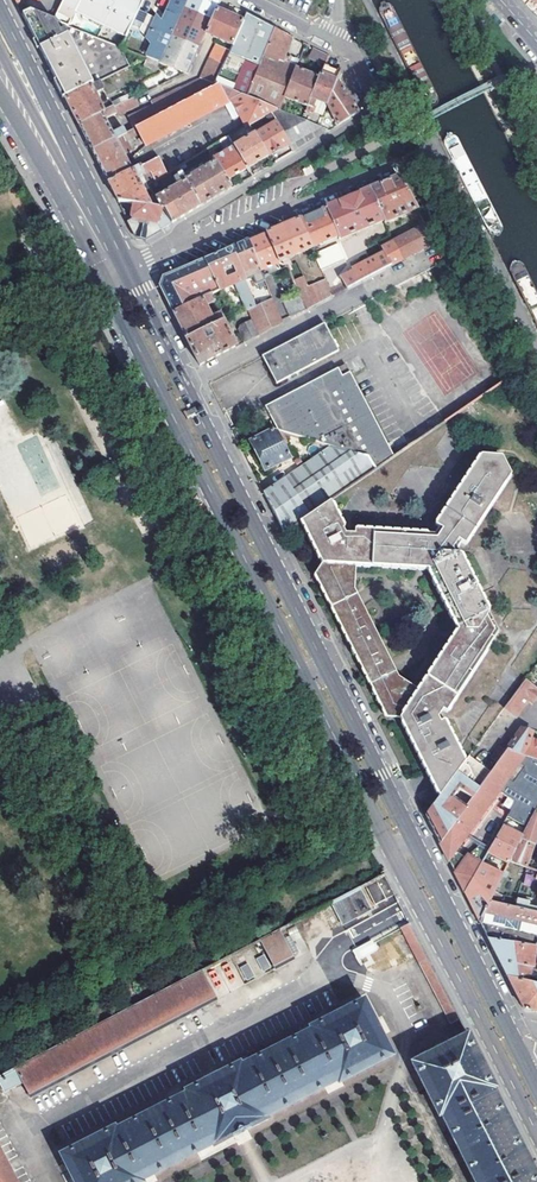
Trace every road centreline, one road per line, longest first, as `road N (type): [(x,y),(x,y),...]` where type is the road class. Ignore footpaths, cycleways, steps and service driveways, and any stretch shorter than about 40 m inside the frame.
road 1 (secondary): [(105,283),(536,1134)]
road 2 (secondary): [(528,1069),(128,271)]
road 3 (residential): [(179,244),(193,219),(363,116),(368,104),(362,80),(333,43)]
road 4 (residential): [(418,154),(179,244)]
road 5 (secondary): [(0,86),(105,283)]
road 6 (secondary): [(92,194),(0,9)]
road 7 (secondary): [(92,194),(62,165),(5,62)]

